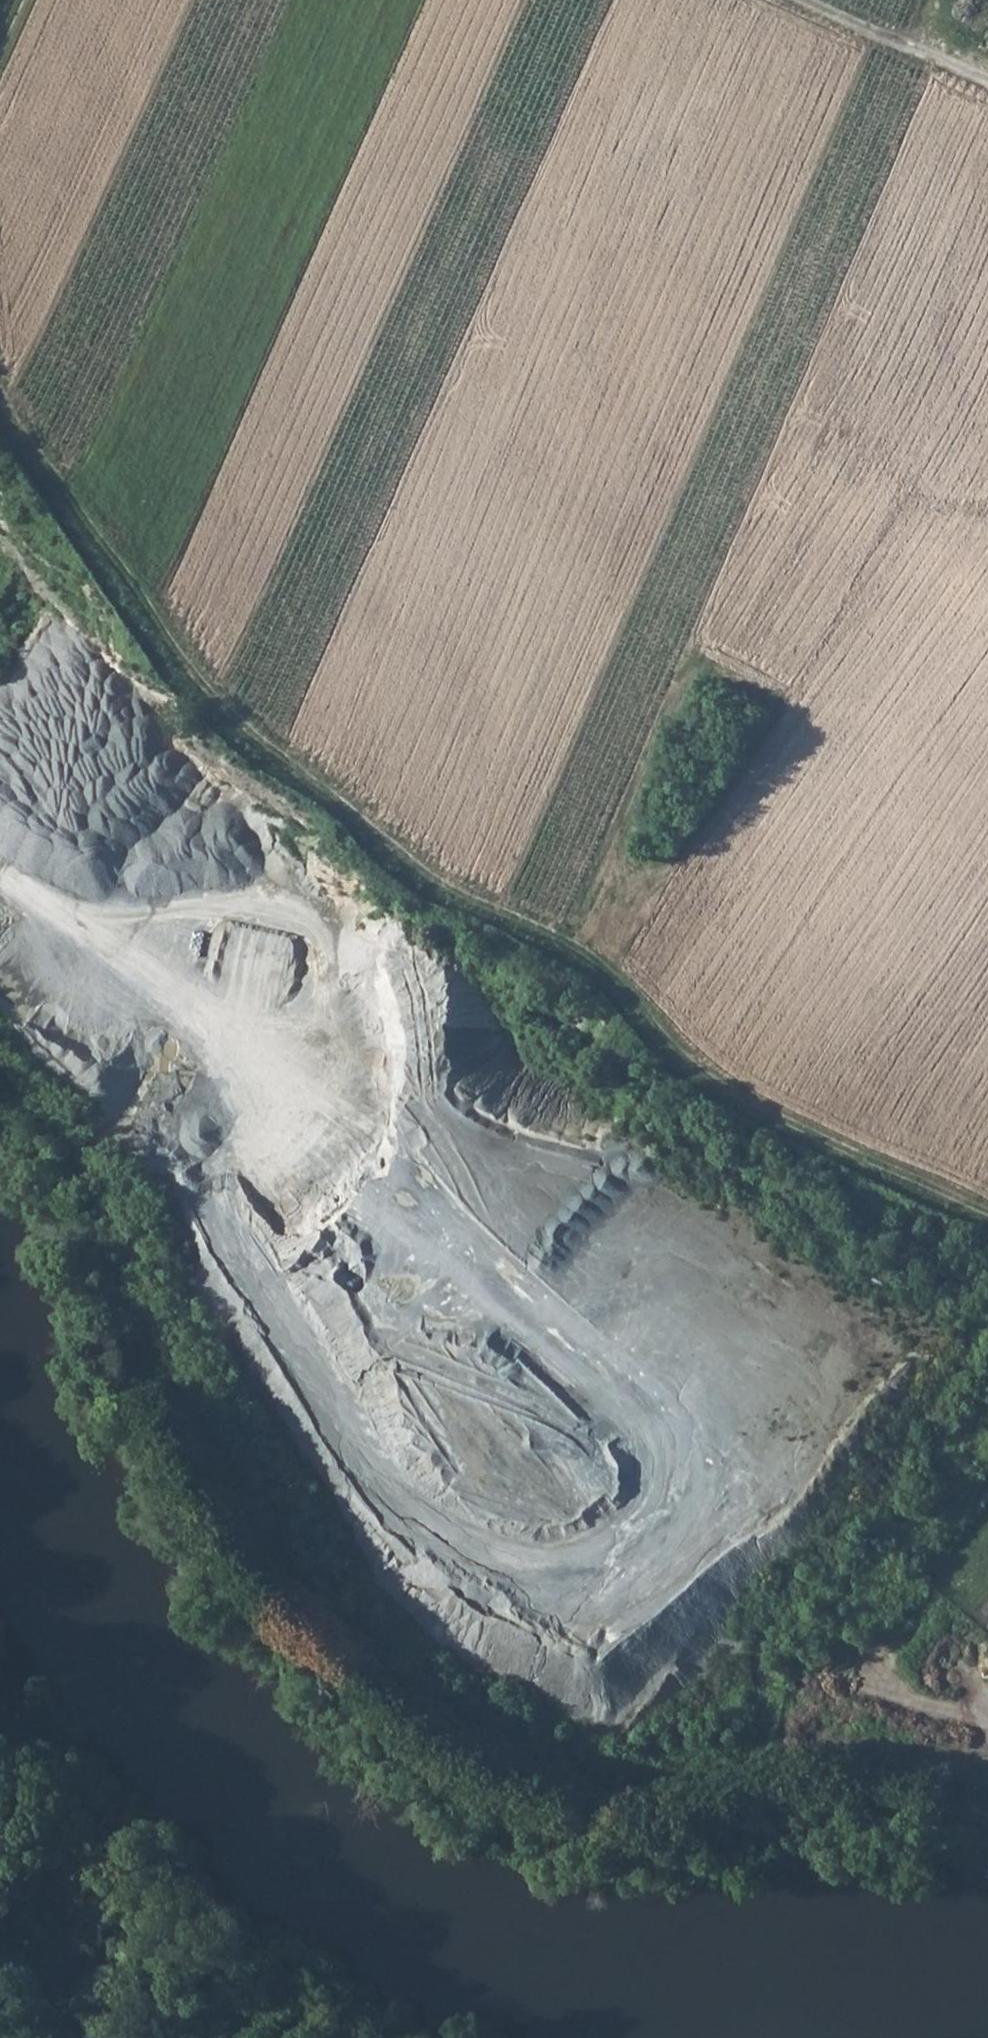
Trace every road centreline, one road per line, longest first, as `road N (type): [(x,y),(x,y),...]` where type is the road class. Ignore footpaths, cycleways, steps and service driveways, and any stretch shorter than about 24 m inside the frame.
road 1 (track): [(0,384),(42,455),(220,699),(281,752),(456,887),(577,946),(645,1003),(707,1079),(863,1163),(987,1214)]
road 2 (track): [(790,0),(987,91)]

